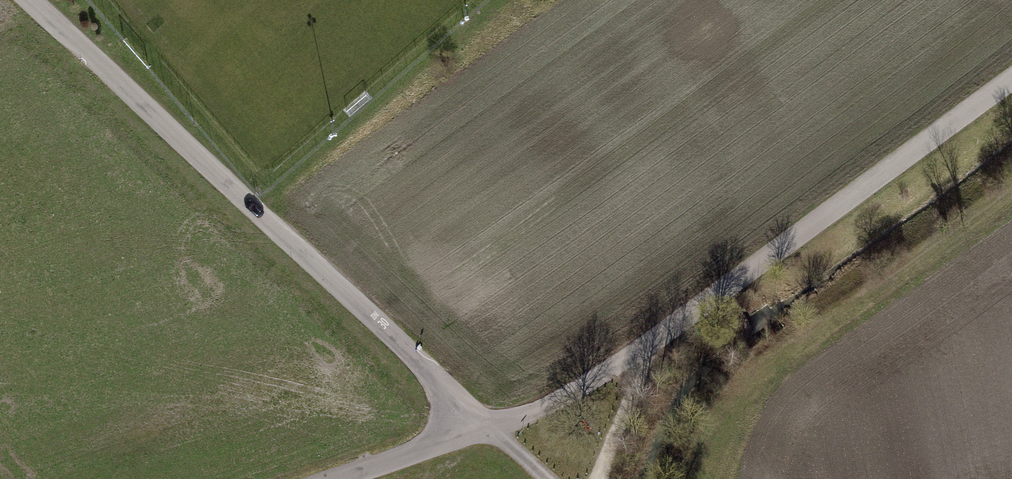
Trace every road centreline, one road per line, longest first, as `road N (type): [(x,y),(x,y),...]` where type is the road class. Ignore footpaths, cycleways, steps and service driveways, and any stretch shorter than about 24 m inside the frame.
road 1 (residential): [(25,0),(487,427)]
road 2 (unclassified): [(1011,84),(655,336),(519,418),(487,427)]
road 3 (track): [(731,283),(792,350),(1011,192)]
road 4 (unclassified): [(487,427),(332,478)]
road 5 (track): [(655,336),(593,478)]

